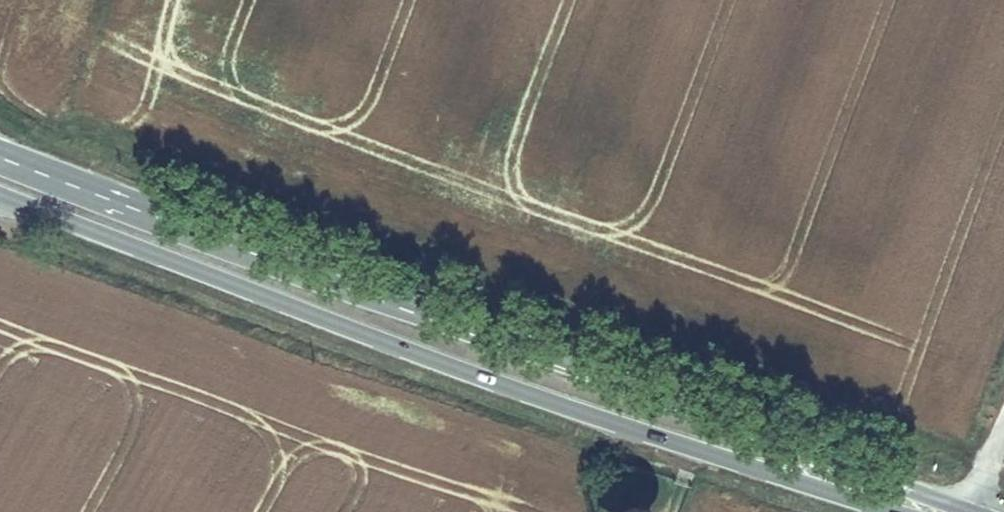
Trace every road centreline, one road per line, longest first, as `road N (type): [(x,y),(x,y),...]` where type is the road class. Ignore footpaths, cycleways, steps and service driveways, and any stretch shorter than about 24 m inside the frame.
road 1 (primary): [(969,511),(0,148)]
road 2 (primary): [(0,195),(495,379),(897,511)]

